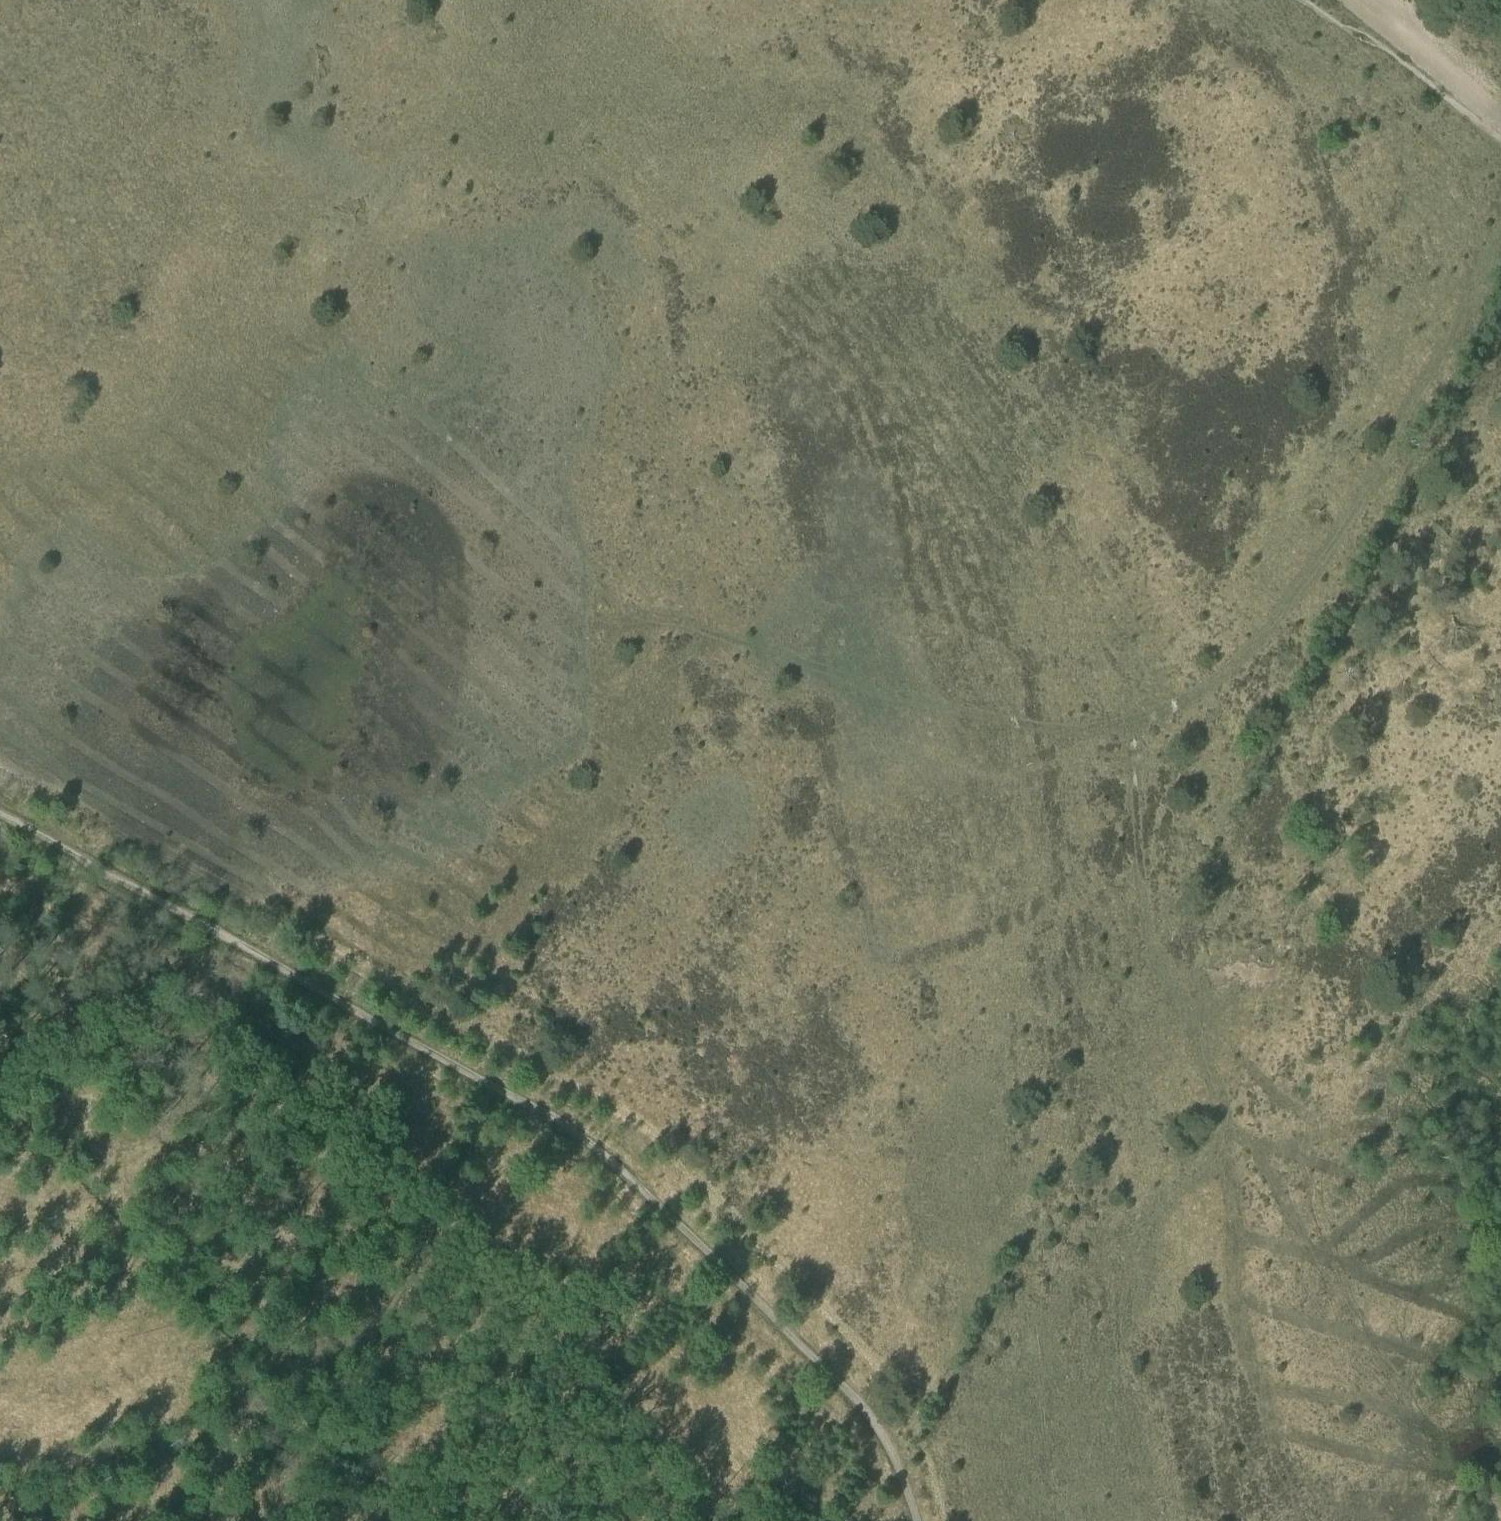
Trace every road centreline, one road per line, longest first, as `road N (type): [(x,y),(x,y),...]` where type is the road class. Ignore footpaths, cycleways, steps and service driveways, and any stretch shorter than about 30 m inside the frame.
road 1 (track): [(493,1091),(542,1113),(602,1156),(845,1386),(895,1455),(916,1520)]
road 2 (track): [(0,812),(493,1091)]
road 3 (track): [(1358,0),(1500,116)]

